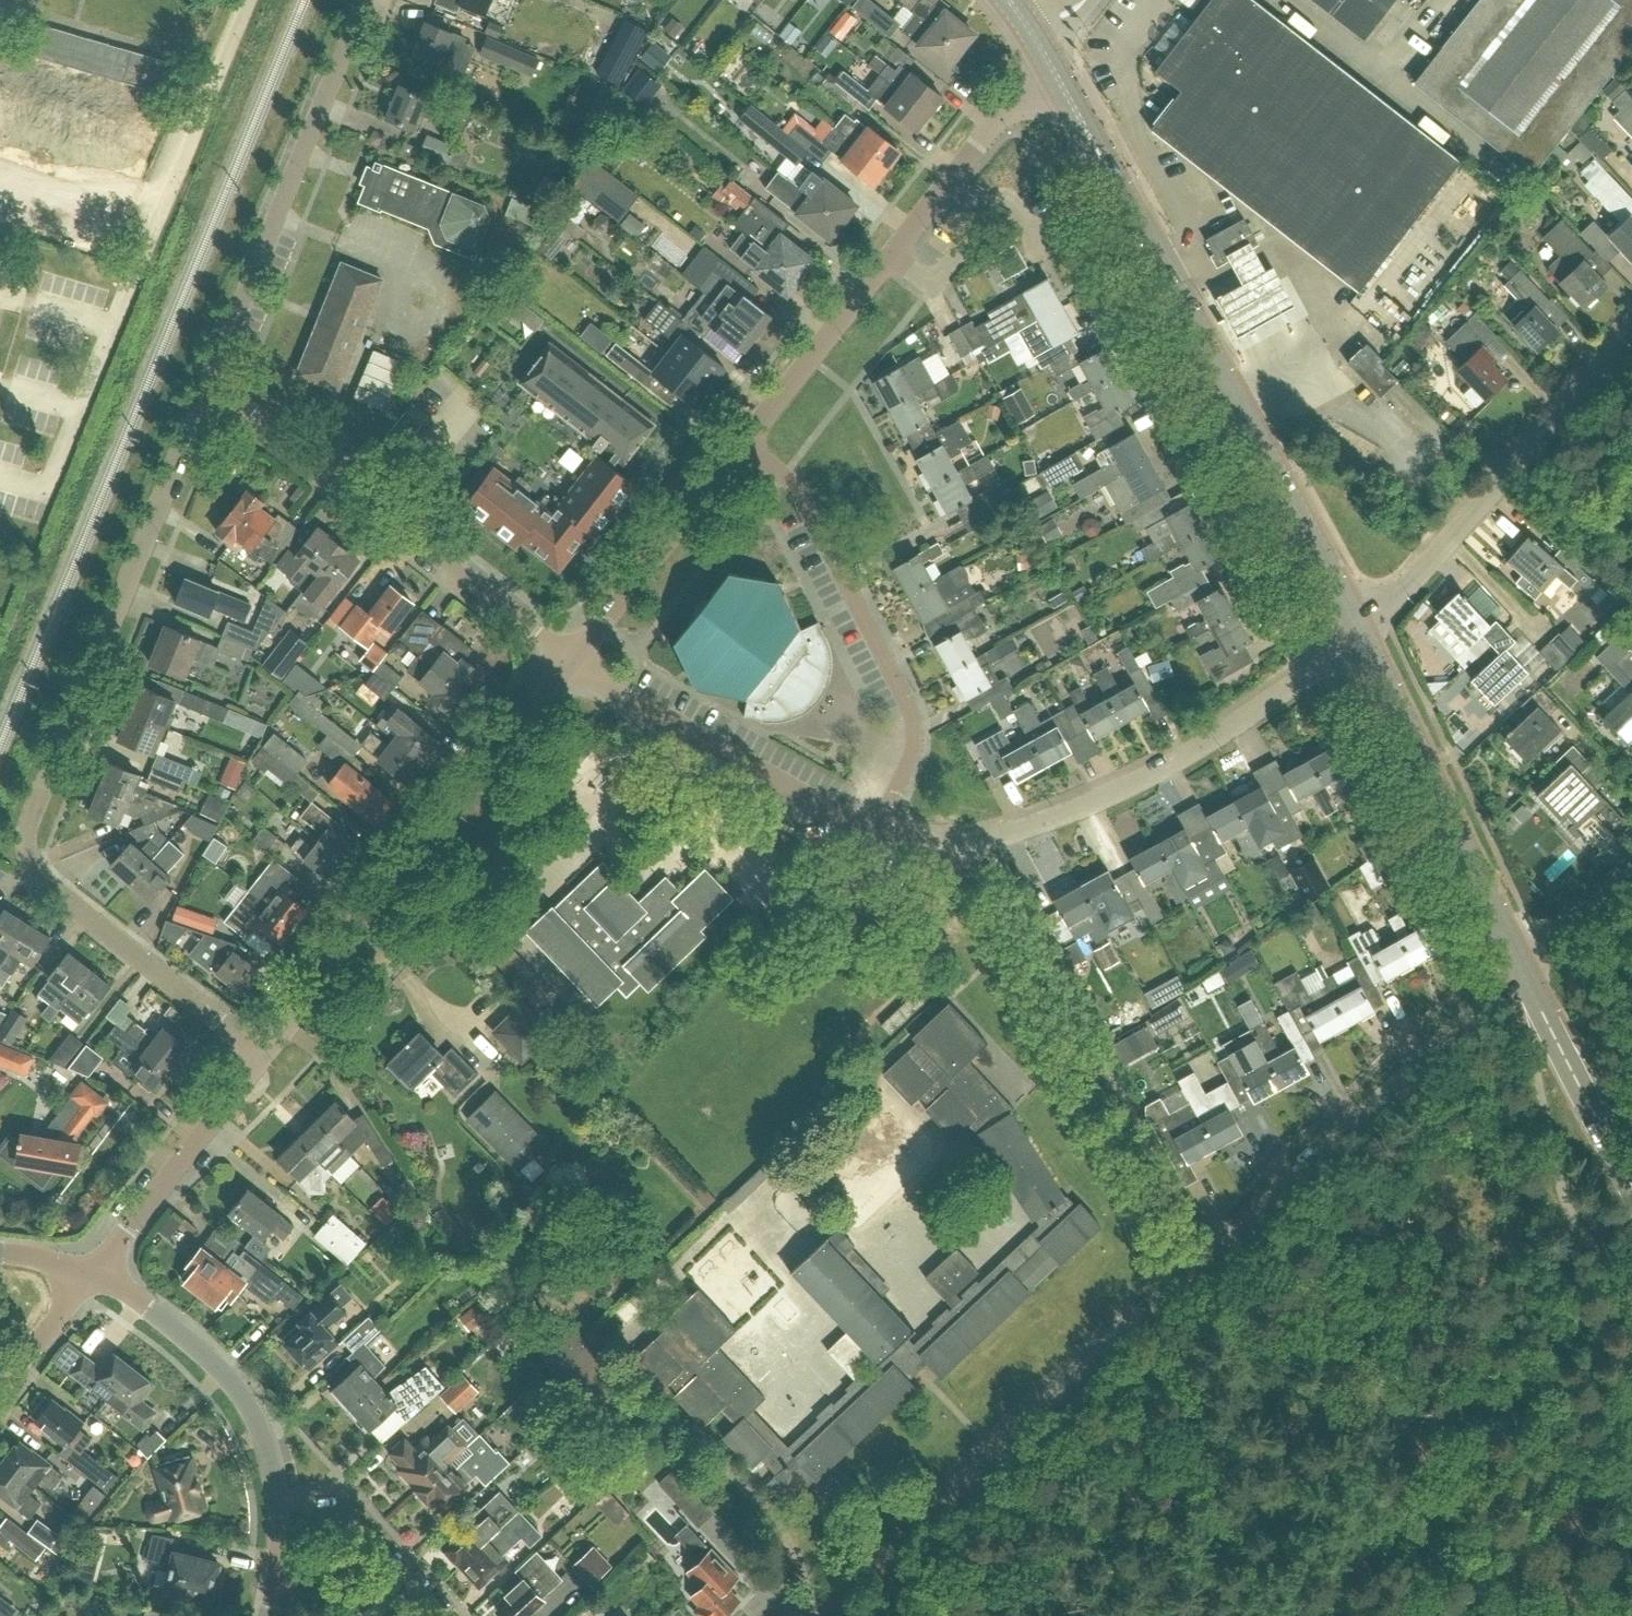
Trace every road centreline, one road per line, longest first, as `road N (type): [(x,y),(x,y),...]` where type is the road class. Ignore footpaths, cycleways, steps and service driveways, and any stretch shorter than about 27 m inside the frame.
road 1 (unclassified): [(831,1615),(1522,974)]
road 2 (residential): [(264,1050),(43,885),(27,854),(30,817),(209,390)]
road 3 (tertiary): [(1360,631),(1060,81)]
road 4 (residential): [(876,833),(964,843),(1055,818),(1172,762),(1317,670),(1360,631)]
road 5 (unclassified): [(264,1050),(573,659)]
road 6 (unclassified): [(745,444),(996,120),(1060,81)]
road 7 (residential): [(573,659),(244,404),(209,390)]
road 8 (residential): [(876,833),(909,760),(914,730),(904,692),(784,474),(745,444)]
road 9 (residential): [(209,390),(367,0)]
road 10 (residential): [(1360,631),(1428,566),(1631,332)]
road 11 (tertiary): [(1522,974),(1360,631)]
road 12 (unclassified): [(281,1560),(275,1472),(250,1405),(178,1329),(92,1272)]
road 13 (residential): [(573,659),(876,833)]
road 14 (track): [(1450,1477),(1223,1244)]
road 15 (unclassified): [(92,1272),(264,1050)]
road 16 (unclassified): [(573,659),(745,444)]
road 17 (tertiary): [(1631,1183),(1522,974)]
road 18 (track): [(1584,1615),(1460,1487)]
road 19 (unclassified): [(437,1615),(421,1597),(382,1579),(281,1560)]
road 20 (residential): [(1522,974),(1631,867)]
road 21 (unclassified): [(0,1388),(92,1272)]

